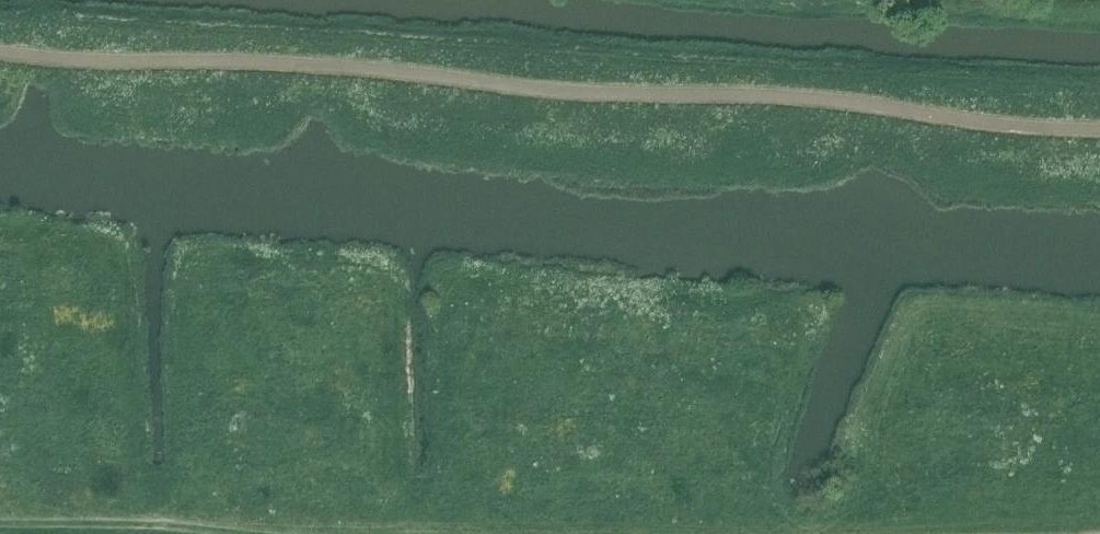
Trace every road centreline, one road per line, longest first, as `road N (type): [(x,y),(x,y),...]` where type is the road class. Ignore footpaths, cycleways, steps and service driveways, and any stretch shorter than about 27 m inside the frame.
road 1 (track): [(867,533),(0,509)]

